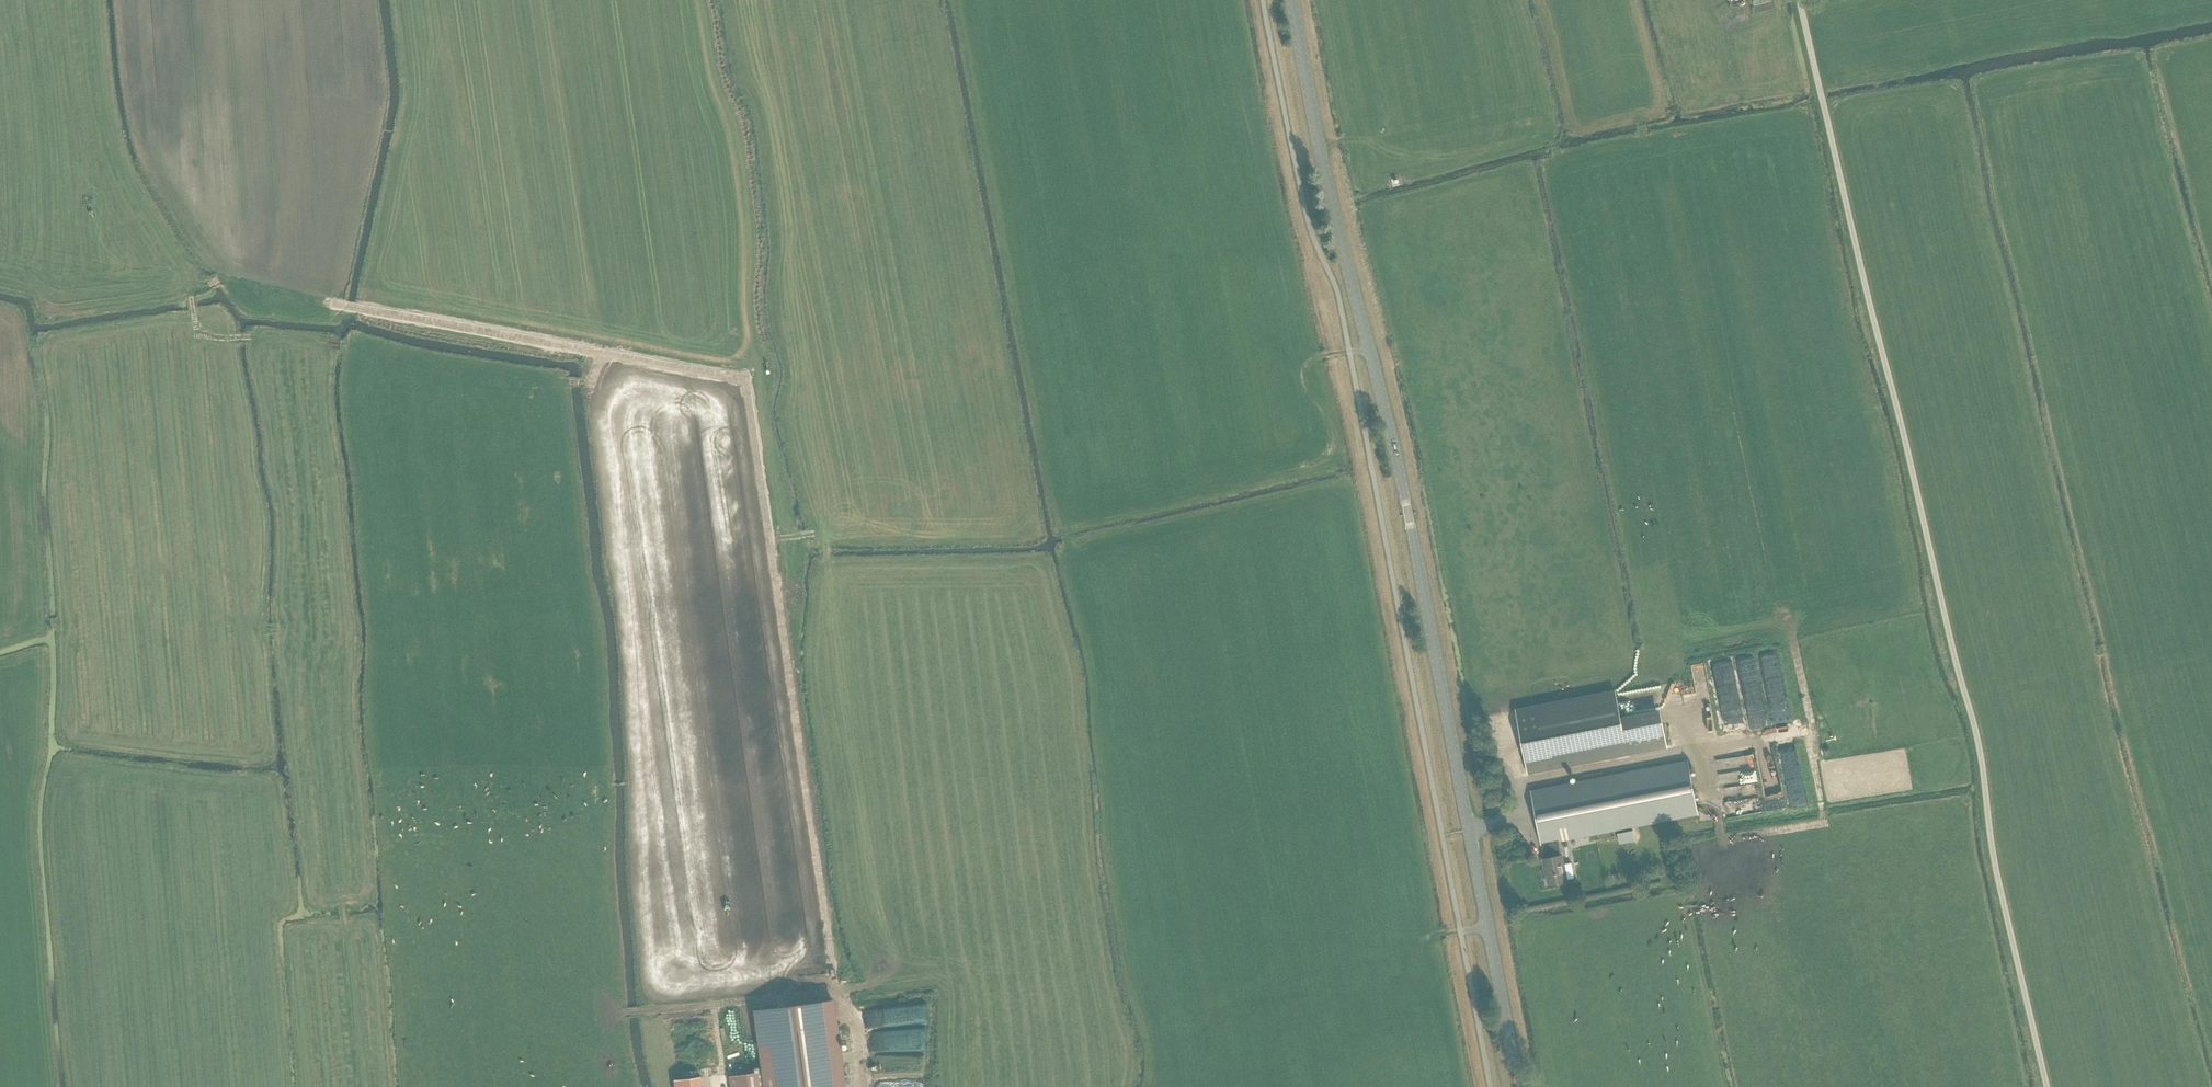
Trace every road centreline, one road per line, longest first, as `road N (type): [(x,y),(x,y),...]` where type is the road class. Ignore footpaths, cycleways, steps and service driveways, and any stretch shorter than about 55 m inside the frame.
road 1 (tertiary): [(1518,1086),(1408,515),(1291,0)]
road 2 (unclassified): [(2046,1086),(1996,867),(1983,767),(1802,8)]
road 3 (track): [(647,1011),(622,631),(585,357),(325,302)]
road 4 (track): [(841,994),(770,540)]
road 5 (track): [(591,381),(331,344),(198,337),(190,297)]
road 6 (track): [(585,357),(553,291),(519,0)]
road 7 (track): [(841,994),(625,1013)]
road 8 (track): [(814,534),(610,552)]

